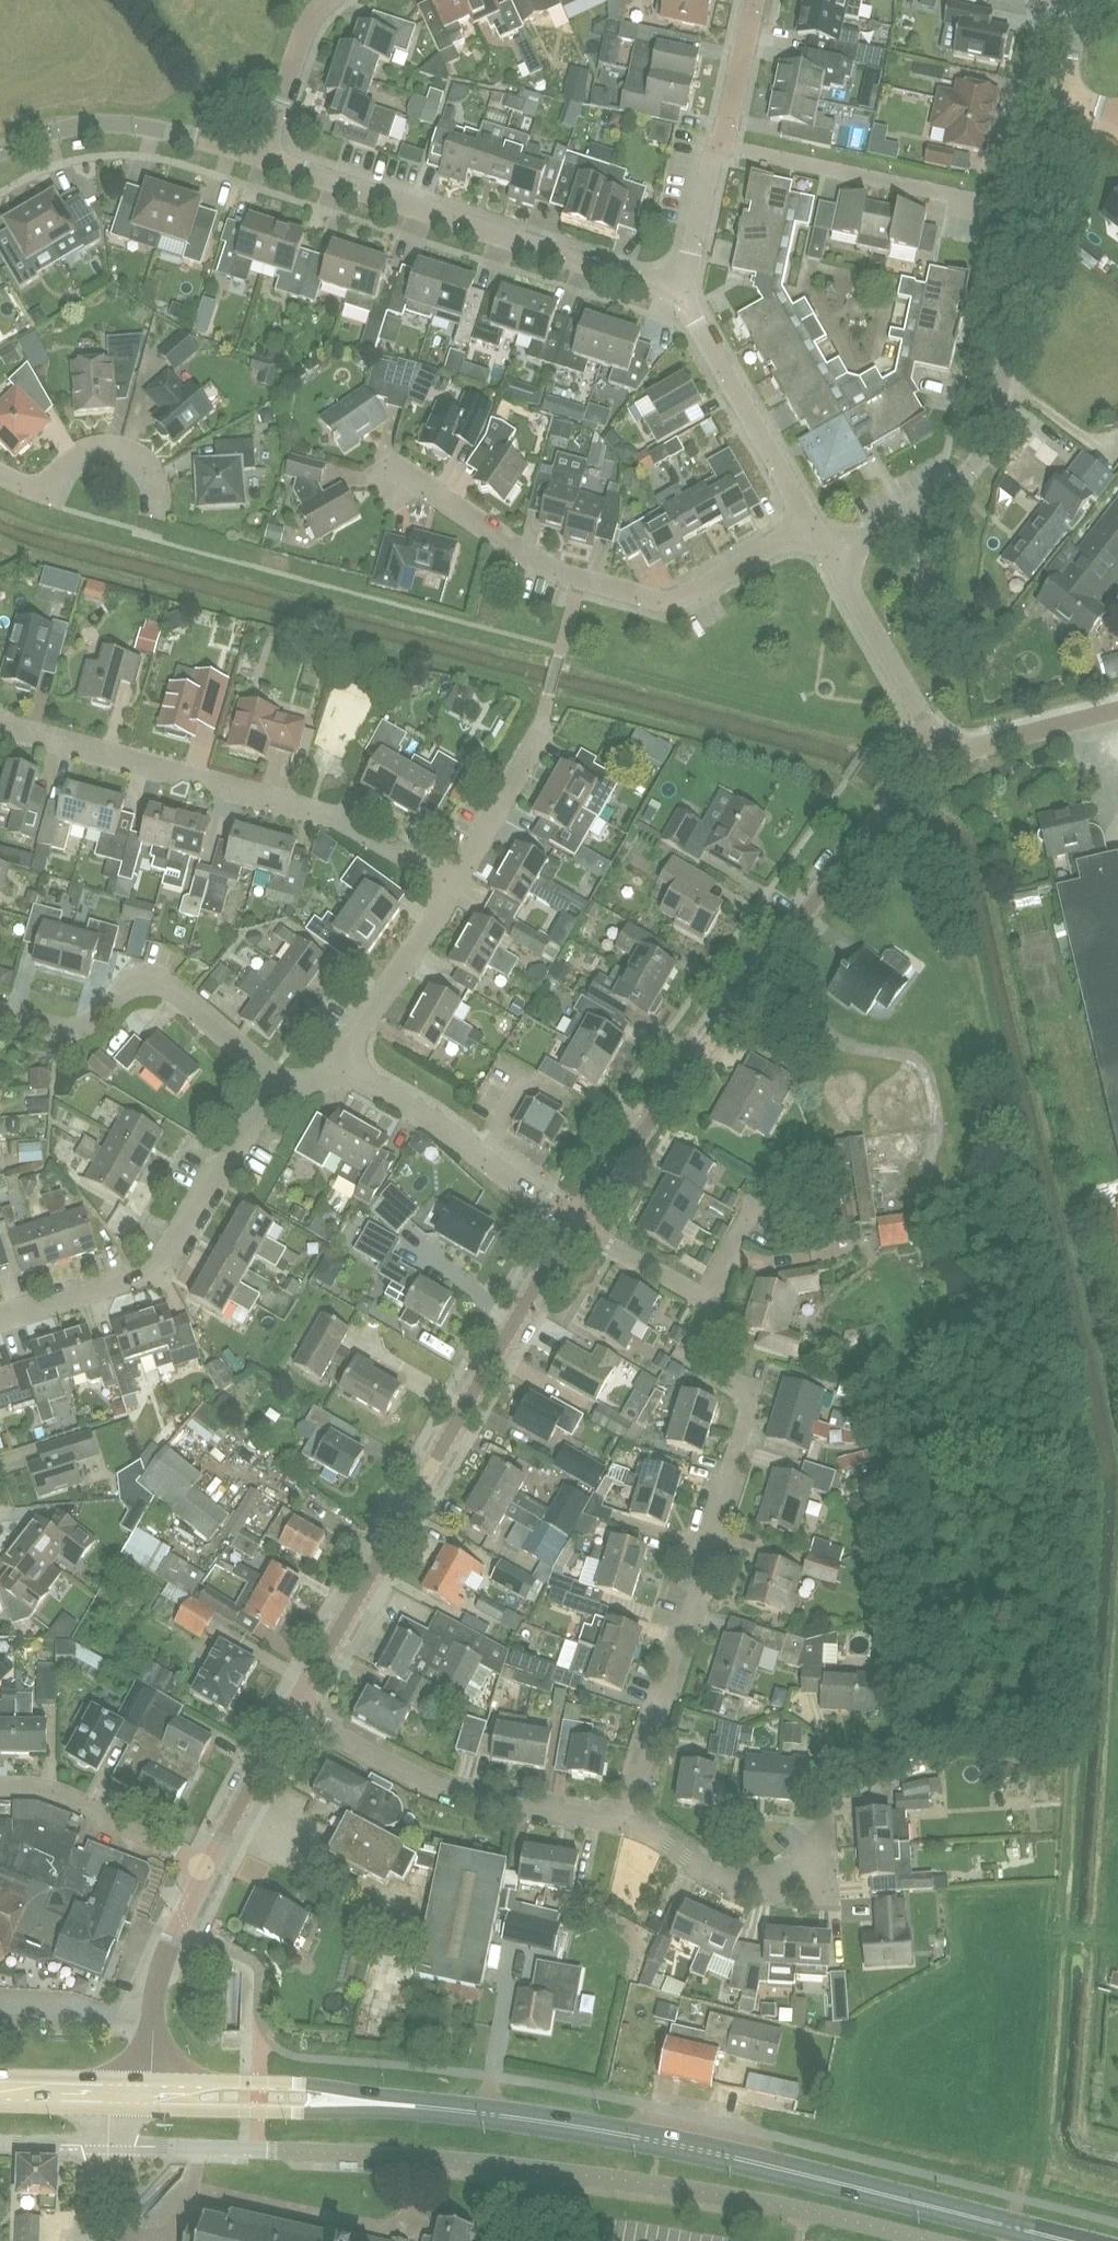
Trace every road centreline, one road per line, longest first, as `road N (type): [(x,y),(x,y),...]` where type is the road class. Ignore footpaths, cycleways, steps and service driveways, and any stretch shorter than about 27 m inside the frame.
road 1 (unclassified): [(936,2240),(802,2209),(562,2172),(108,2146)]
road 2 (primary): [(1067,2240),(649,2139),(378,2103)]
road 3 (tertiary): [(575,1224),(867,833),(945,752)]
road 4 (residential): [(626,1826),(752,1404),(695,1361),(710,1302)]
road 5 (tertiary): [(294,1712),(575,1224)]
road 6 (unclassified): [(835,563),(978,465),(1000,409),(1063,98)]
road 7 (residential): [(0,728),(329,817),(456,889)]
road 8 (residential): [(810,522),(670,601),(546,566),(388,458)]
road 9 (unclassified): [(270,161),(680,297)]
road 10 (residential): [(0,1320),(152,1275),(258,1111),(280,1090)]
road 11 (residential): [(626,1826),(431,1784),(294,1712)]
road 12 (residential): [(829,1727),(822,1839),(803,1874),(763,1885),(707,1871),(626,1826)]
road 13 (residential): [(280,1090),(177,996),(152,989),(67,1030),(0,1016)]
road 14 (residential): [(575,1224),(434,1121),(365,1080),(340,1075)]
road 15 (unclassified): [(0,151),(59,127),(99,121),(270,161)]
road 16 (residential): [(718,150),(987,207)]
road 17 (unclassified): [(810,522),(680,297)]
road 18 (residential): [(152,510),(149,477),(137,458),(106,444),(79,453),(46,500),(0,476)]
road 19 (residential): [(208,1869),(49,1789),(0,1787)]
road 20 (residential): [(340,1075),(349,1043),(456,889)]
road 21 (unclassified): [(945,752),(835,563)]
road 22 (primary): [(378,2103),(293,2083),(203,2081),(180,2095)]
road 23 (primary): [(180,2095),(201,2110),(258,2113),(378,2103)]
road 24 (residential): [(270,161),(305,34),(338,0)]
road 25 (tertiary): [(208,1869),(294,1712)]
road 26 (tertiary): [(945,752),(1117,709)]
road 27 (residential): [(456,889),(536,737)]
road 28 (residential): [(710,1302),(575,1224)]
road 29 (residential): [(718,150),(756,0)]
road 30 (unclassified): [(153,2009),(0,2002)]
road 31 (residential): [(680,297),(718,150)]
road 32 (tertiary): [(153,2009),(164,1956),(208,1869)]

